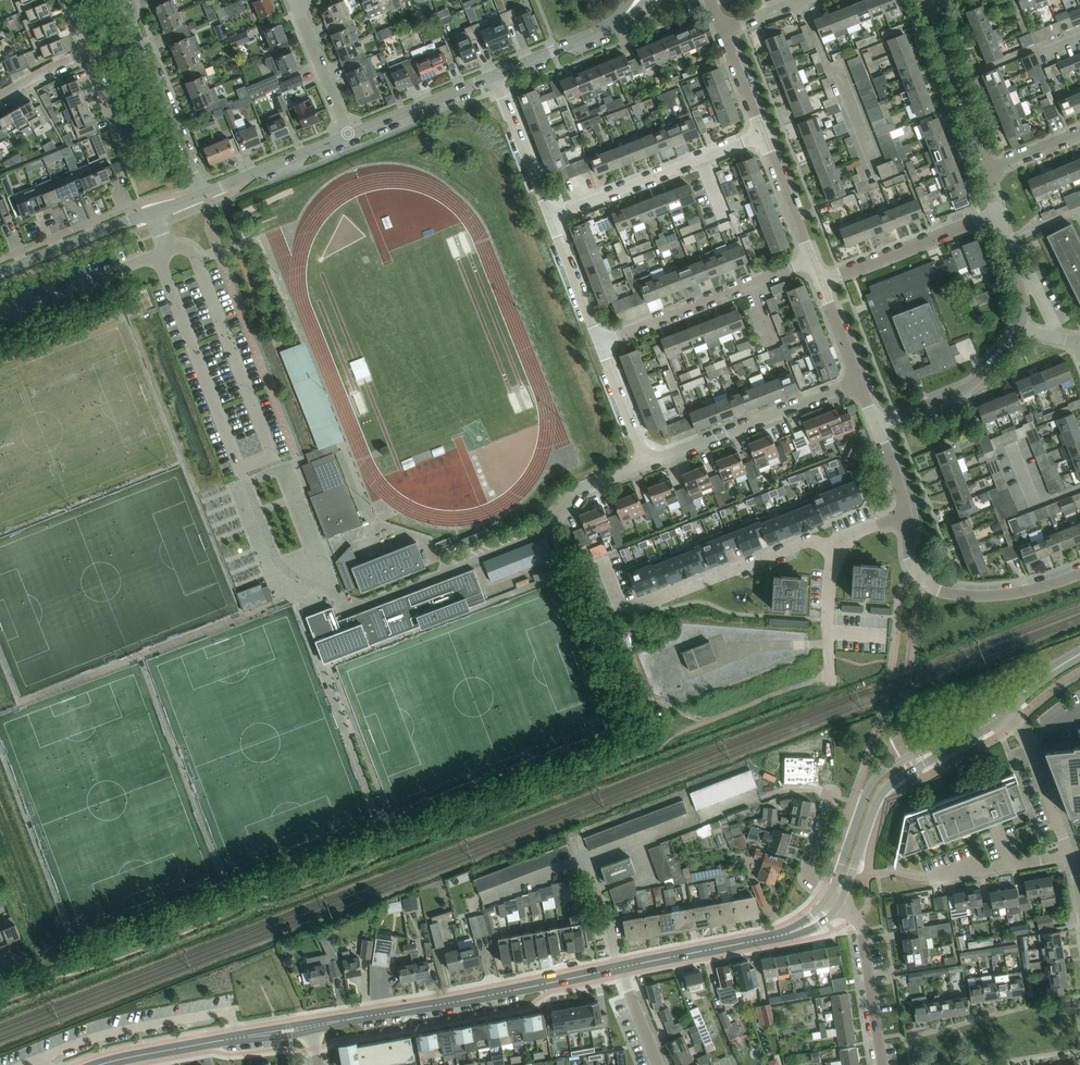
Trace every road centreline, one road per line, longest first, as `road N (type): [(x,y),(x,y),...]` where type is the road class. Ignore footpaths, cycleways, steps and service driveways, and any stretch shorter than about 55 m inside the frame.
road 1 (tertiary): [(309,1026),(619,968)]
road 2 (residential): [(601,560),(619,606),(630,611),(805,543),(837,552)]
road 3 (tertiary): [(1004,711),(878,775),(830,896)]
road 4 (tertiary): [(841,903),(881,795),(1004,711)]
road 5 (residential): [(550,220),(762,134)]
road 6 (residential): [(599,344),(811,261)]
road 7 (residential): [(646,464),(858,382)]
road 8 (tertiary): [(0,273),(201,193)]
road 9 (tertiary): [(97,1064),(309,1026)]
road 10 (residential): [(201,193),(125,0)]
road 11 (residential): [(819,281),(999,212)]
road 12 (residential): [(1020,327),(975,384),(876,426)]
road 13 (residential): [(925,3),(988,169)]
road 14 (residential): [(917,573),(938,591),(970,595),(1032,590),(1079,573)]
road 15 (tertiary): [(619,968),(785,934)]
road 16 (residential): [(882,1064),(862,933),(841,903)]
road 17 (tertiary): [(637,0),(607,29),(494,76)]
road 18 (tertiary): [(348,135),(201,193)]
road 19 (tertiary): [(494,76),(348,135)]
road 20 (residential): [(550,220),(494,76)]
road 21 (residential): [(348,135),(292,0)]
road 22 (residential): [(928,878),(1070,856)]
road 23 (residential): [(762,134),(811,261)]
road 24 (residential): [(599,344),(550,220)]
road 25 (residential): [(646,464),(599,344)]
road 26 (residential): [(837,552),(830,674)]
road 27 (residential): [(585,860),(699,817)]

